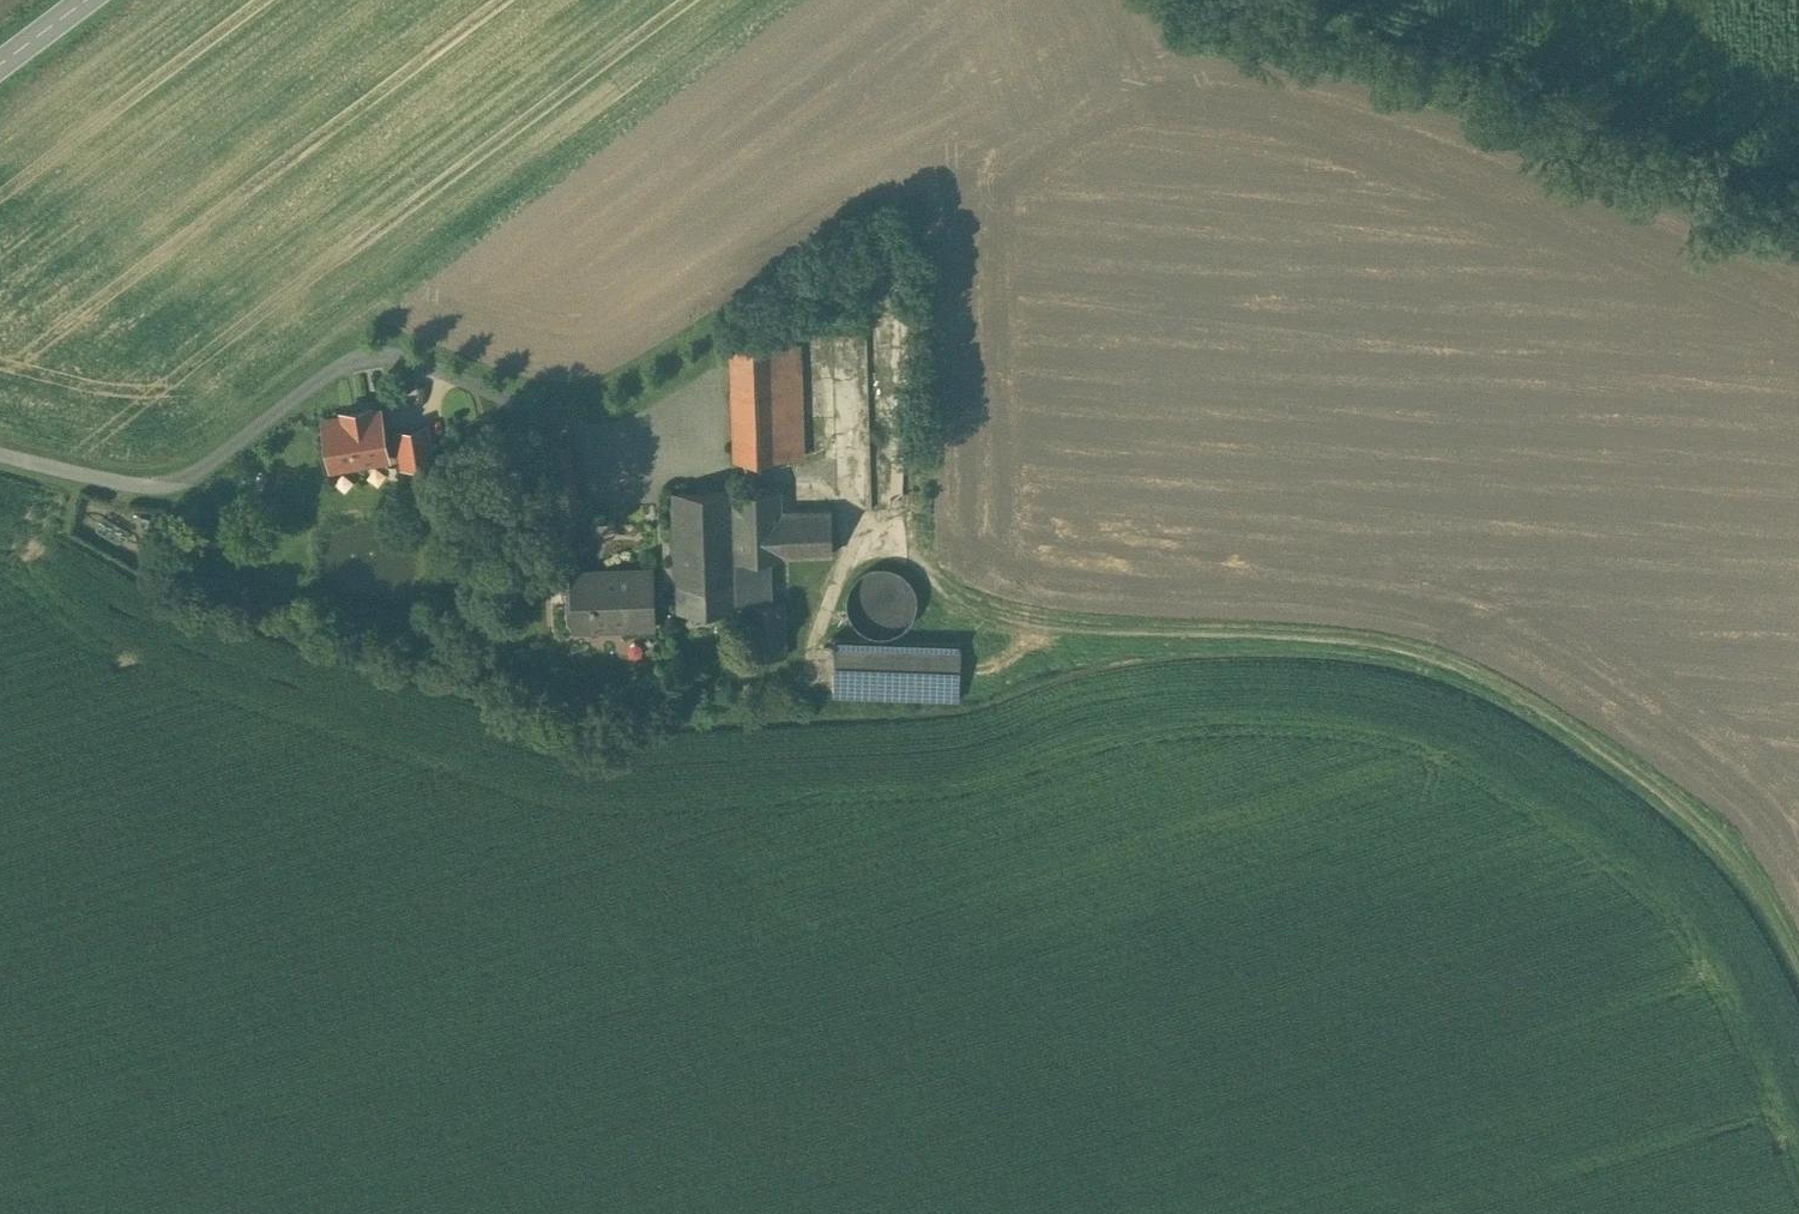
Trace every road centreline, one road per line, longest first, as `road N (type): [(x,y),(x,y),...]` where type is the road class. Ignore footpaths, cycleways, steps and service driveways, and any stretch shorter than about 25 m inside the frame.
road 1 (track): [(620,443),(721,472),(835,482),(956,597),(1026,629),(1368,638),(1495,680),(1701,822),(1739,864),(1798,970)]

